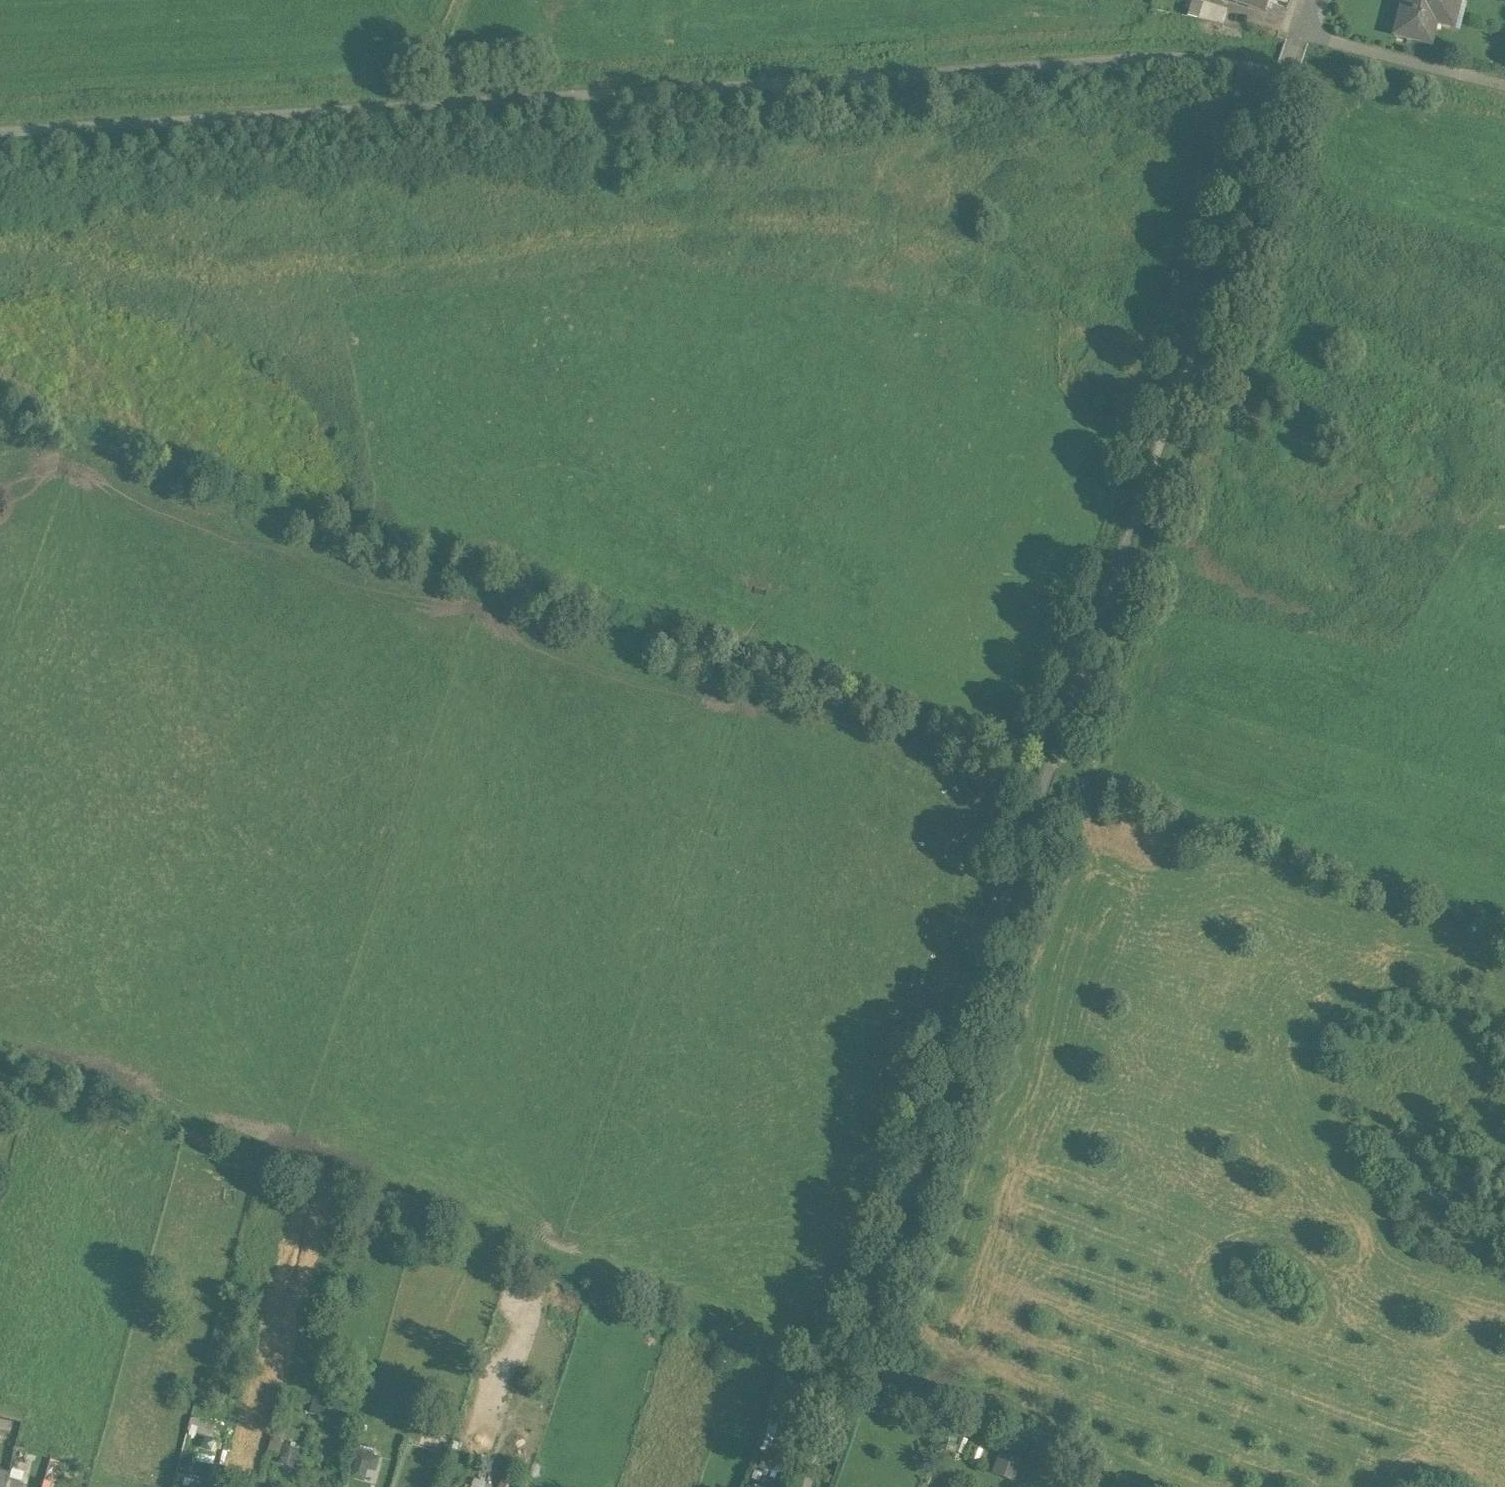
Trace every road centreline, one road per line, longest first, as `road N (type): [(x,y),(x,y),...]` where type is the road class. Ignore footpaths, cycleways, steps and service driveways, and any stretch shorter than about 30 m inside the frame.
road 1 (track): [(806,1486),(1283,77)]
road 2 (track): [(1283,77),(1199,58),(0,132)]
road 3 (track): [(843,1371),(0,1052)]
road 4 (track): [(1296,35),(1504,85)]

